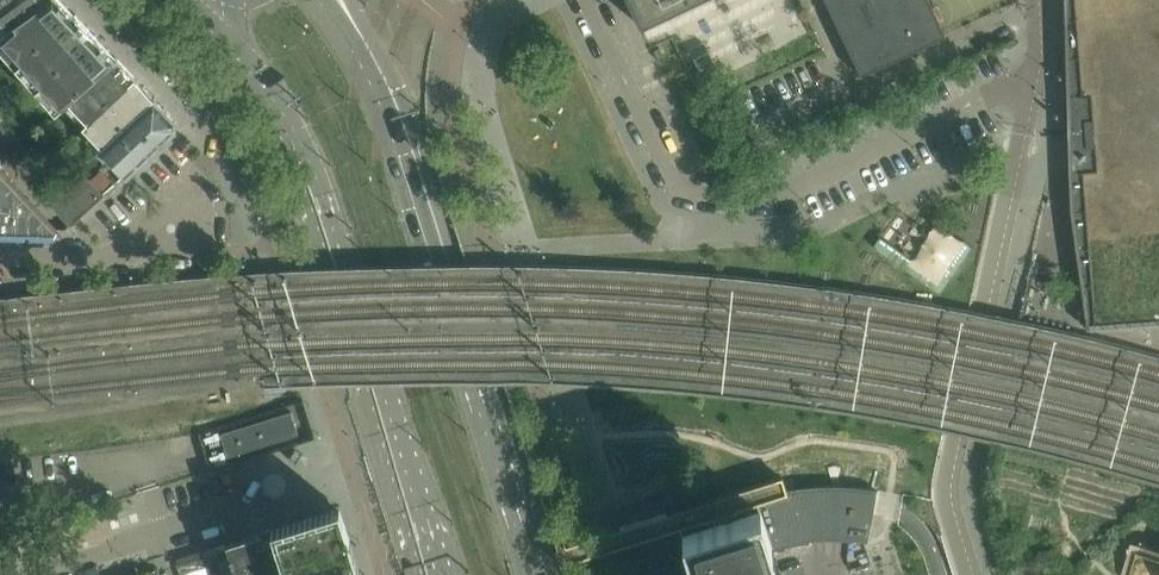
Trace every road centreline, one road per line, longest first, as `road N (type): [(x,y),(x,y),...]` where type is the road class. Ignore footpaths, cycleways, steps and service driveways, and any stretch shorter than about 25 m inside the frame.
road 1 (secondary): [(531,574),(401,161),(361,67),(318,0)]
road 2 (secondary): [(217,25),(297,155),(436,574)]
road 3 (residential): [(1035,71),(815,180),(727,193),(683,190),(660,157),(592,0)]
road 4 (residential): [(1035,71),(951,474),(951,507),(971,574)]
road 5 (residential): [(111,0),(194,84),(227,130),(170,230),(117,256),(82,260)]
road 6 (residential): [(41,574),(258,506),(276,489)]

